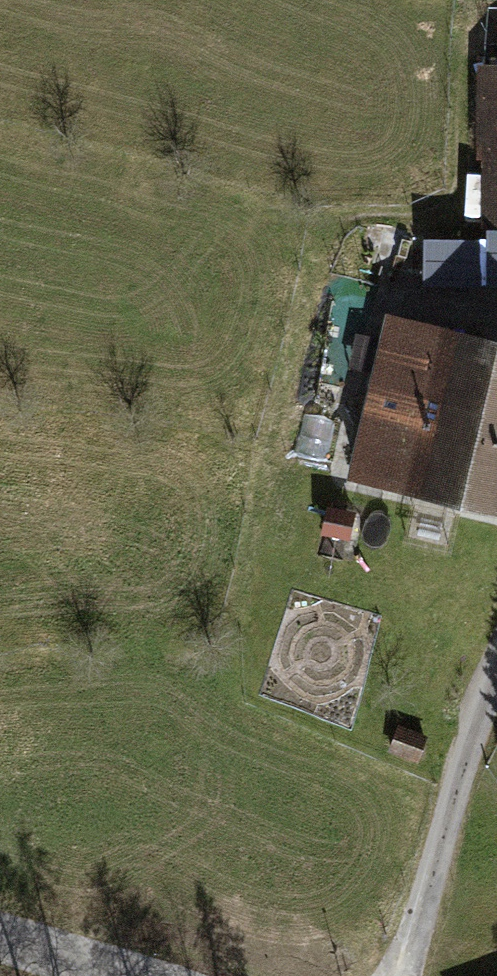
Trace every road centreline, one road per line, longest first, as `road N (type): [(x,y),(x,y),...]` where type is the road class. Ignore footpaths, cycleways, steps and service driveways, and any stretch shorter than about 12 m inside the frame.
road 1 (unclassified): [(496,666),(398,975)]
road 2 (unclassified): [(0,938),(127,975)]

